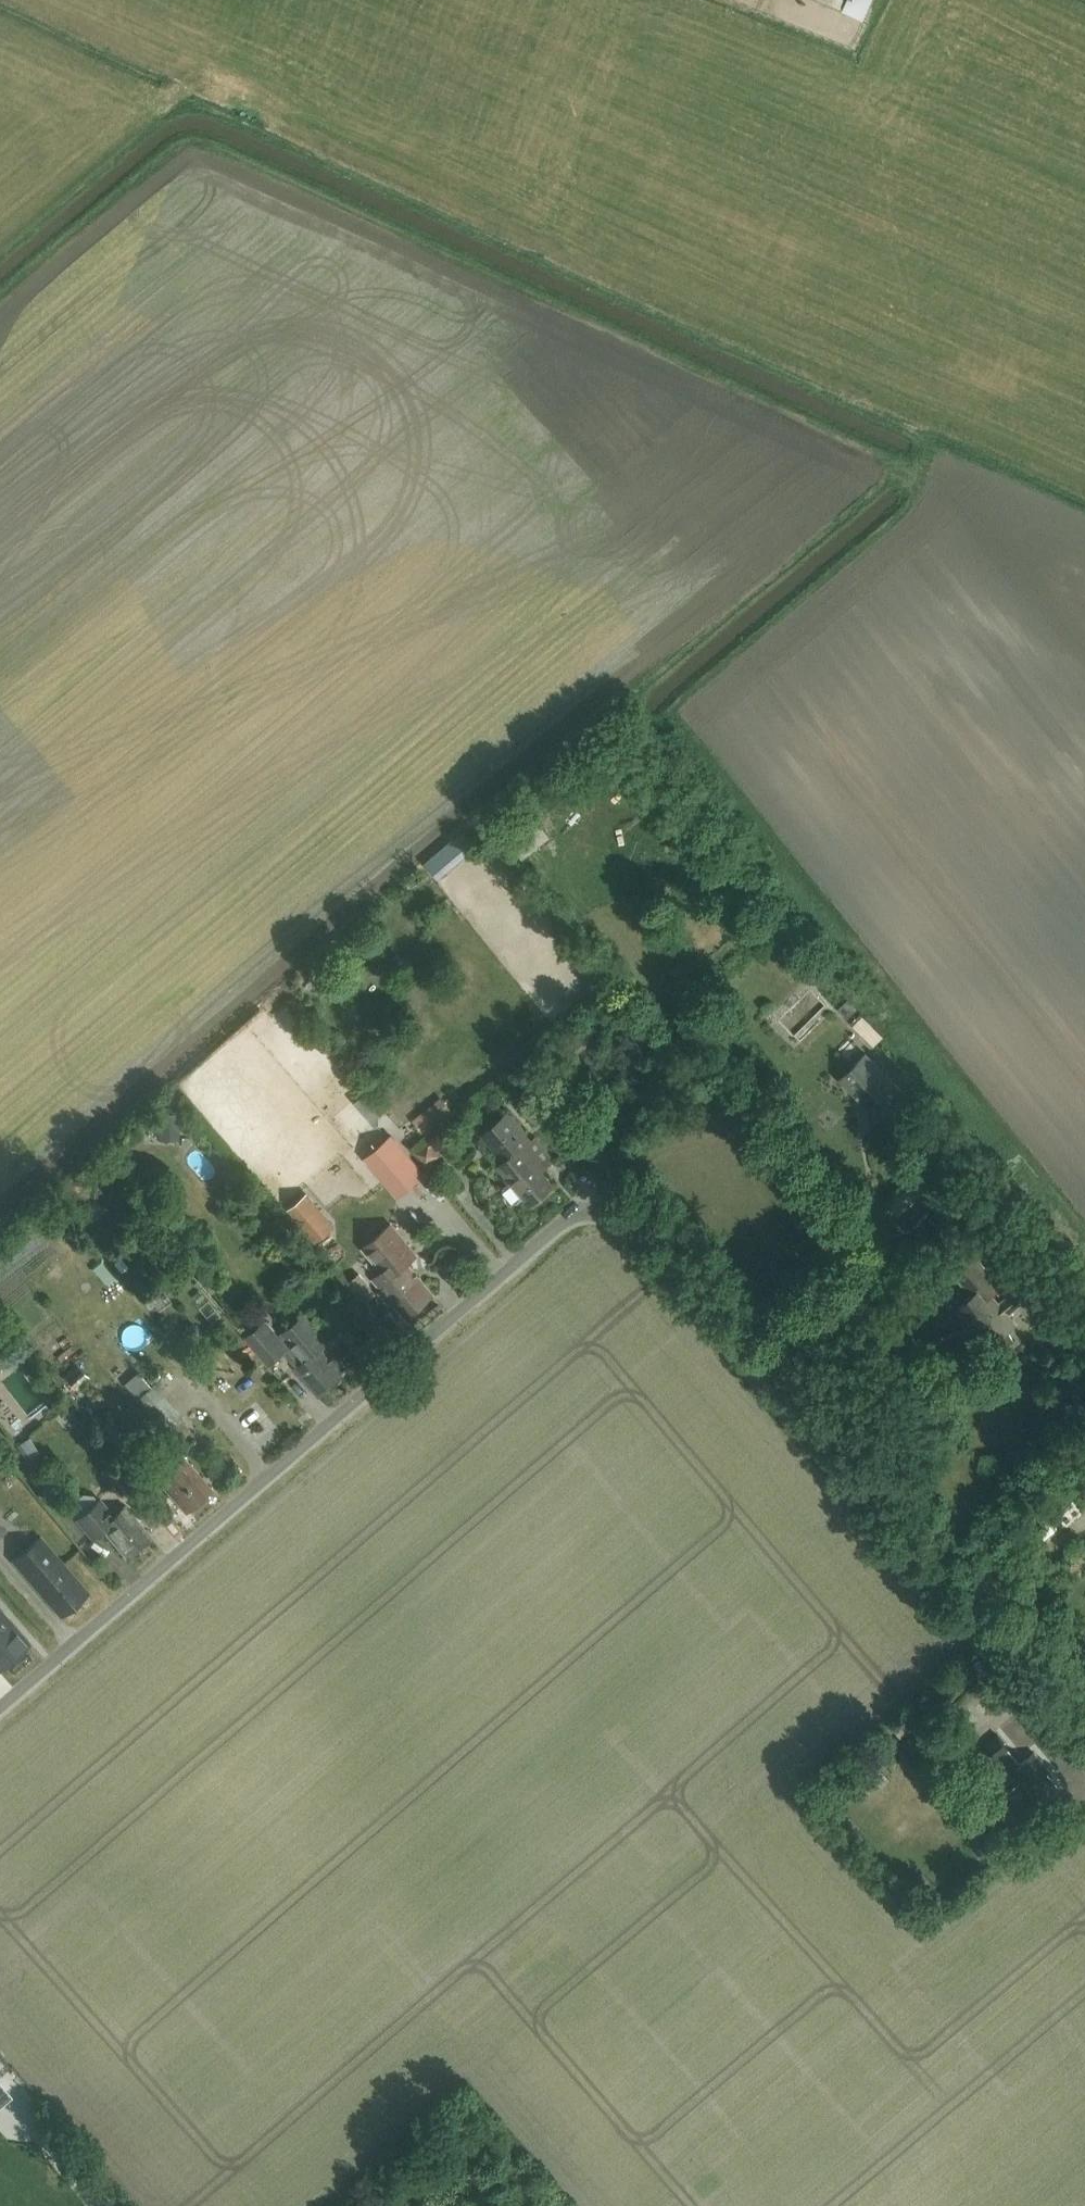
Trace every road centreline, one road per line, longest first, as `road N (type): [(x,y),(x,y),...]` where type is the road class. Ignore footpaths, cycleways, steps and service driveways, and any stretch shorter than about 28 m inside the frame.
road 1 (unclassified): [(1084,1764),(615,1213),(600,1209),(569,1216),(0,1707)]

